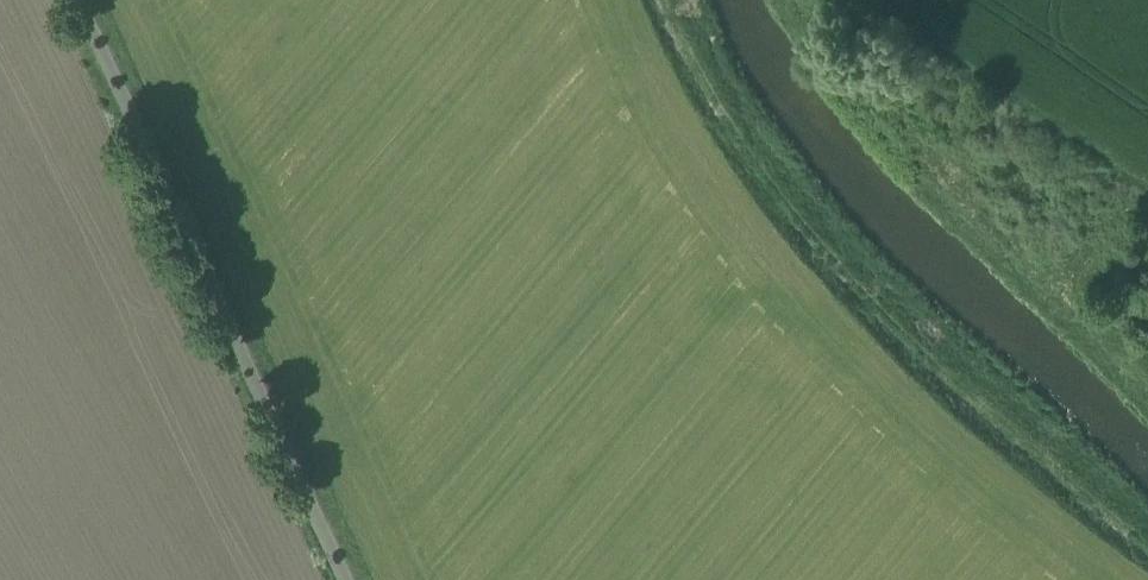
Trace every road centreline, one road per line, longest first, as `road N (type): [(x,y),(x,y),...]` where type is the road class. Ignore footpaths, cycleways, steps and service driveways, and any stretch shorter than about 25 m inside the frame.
road 1 (unclassified): [(345,579),(73,0)]

